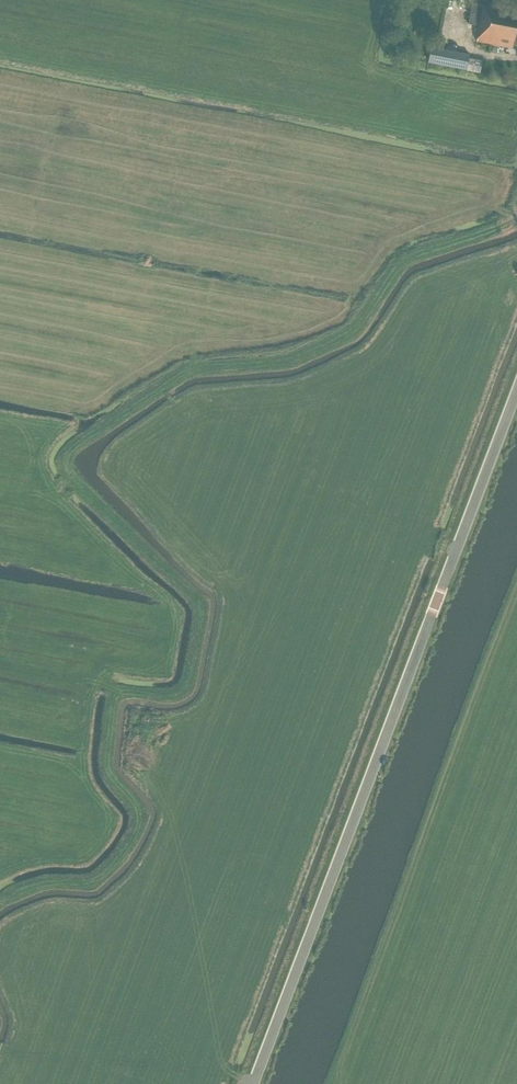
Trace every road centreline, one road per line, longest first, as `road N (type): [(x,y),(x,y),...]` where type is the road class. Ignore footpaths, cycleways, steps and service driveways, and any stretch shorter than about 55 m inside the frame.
road 1 (track): [(0,900),(43,884),(95,879),(121,854),(139,814),(107,762),(114,701),(121,693),(182,692),(202,610),(69,474),(66,455),(185,373),(287,360),(347,333),(407,260),(516,221)]
road 2 (unclassified): [(252,1083),(516,387)]

